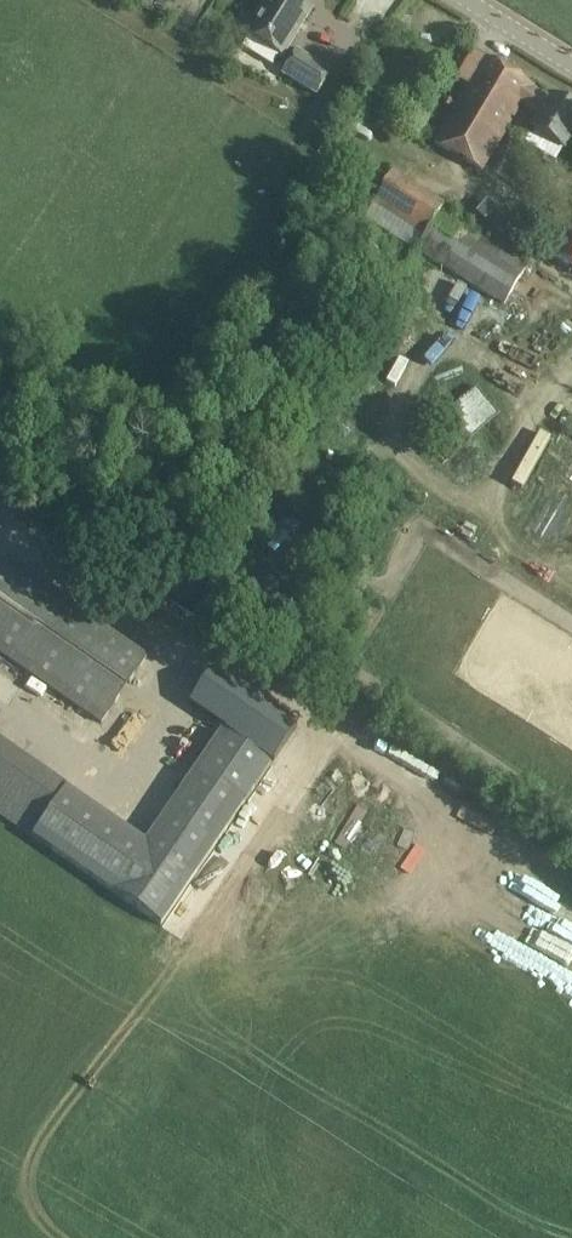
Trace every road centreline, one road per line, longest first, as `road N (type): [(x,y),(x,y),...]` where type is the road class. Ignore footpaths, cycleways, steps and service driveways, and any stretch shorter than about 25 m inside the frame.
road 1 (tertiary): [(571,69),(460,0)]

